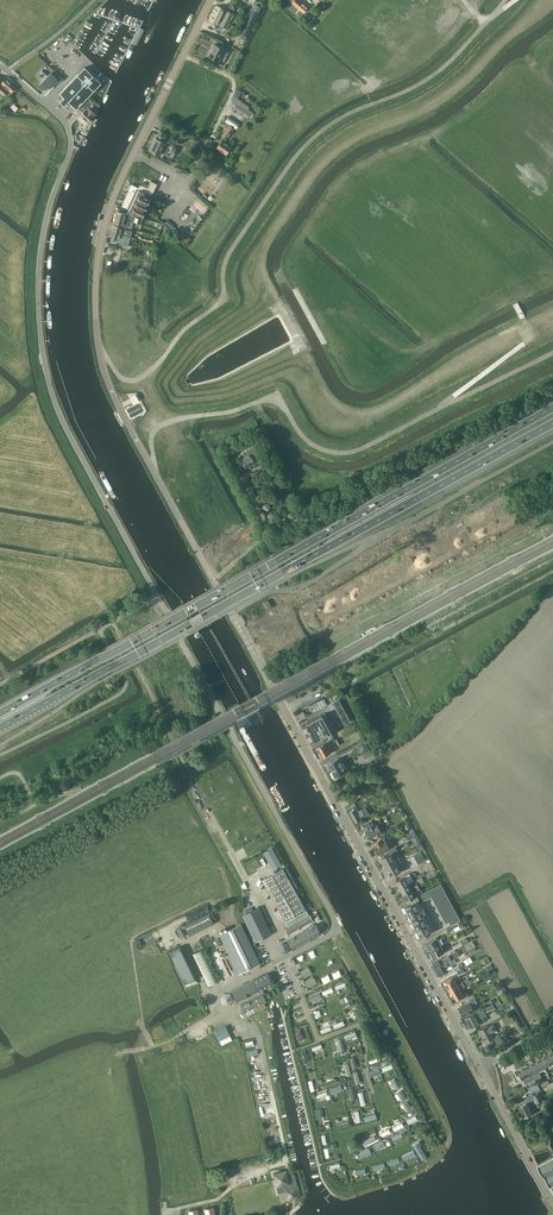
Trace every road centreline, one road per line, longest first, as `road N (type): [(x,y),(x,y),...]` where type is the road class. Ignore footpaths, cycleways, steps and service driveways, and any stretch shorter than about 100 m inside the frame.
road 1 (tertiary): [(480,1067),(103,365),(95,296),(103,228),(210,0)]
road 2 (motorway): [(552,408),(0,713)]
road 3 (motorway): [(0,728),(552,424)]
road 4 (unclassified): [(158,598),(62,421),(44,363),(40,261),(70,129),(1,66)]
road 5 (unclassified): [(286,958),(330,934),(335,921),(158,598)]
road 6 (track): [(247,881),(113,621),(0,685)]
road 7 (track): [(205,290),(213,245),(294,114),(244,75),(233,79)]
road 8 (track): [(552,571),(324,692)]
road 9 (track): [(152,1047),(141,1024),(132,939),(228,896)]
road 10 (tertiary): [(552,1202),(480,1067)]
road 11 (track): [(270,1168),(245,1174),(219,1198),(163,1214)]

